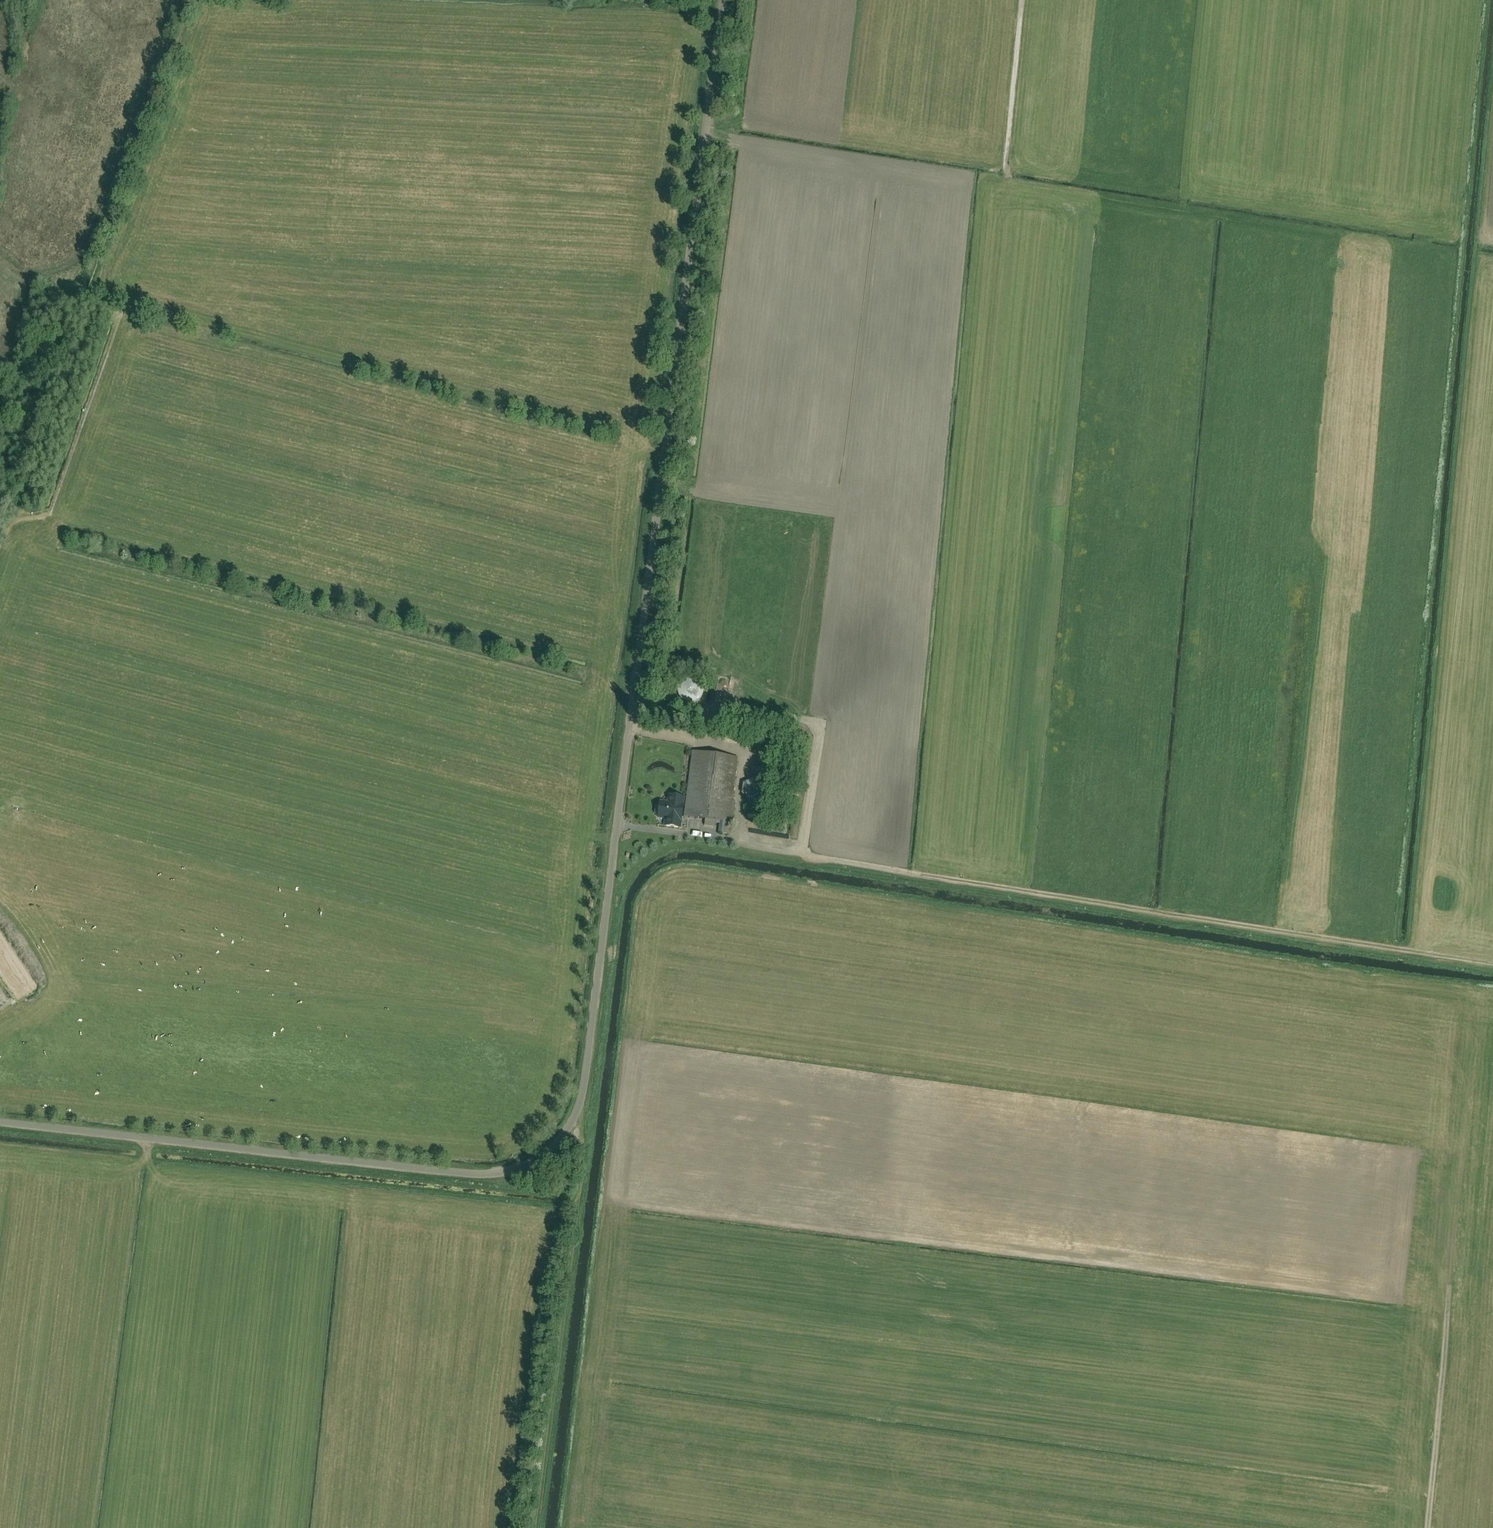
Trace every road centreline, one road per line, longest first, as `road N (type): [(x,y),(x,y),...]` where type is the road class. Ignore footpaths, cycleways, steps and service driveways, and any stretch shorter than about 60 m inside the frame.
road 1 (unclassified): [(0,1121),(480,1174),(538,1158),(574,1119),(722,0)]
road 2 (track): [(918,871),(1492,964)]
road 3 (track): [(799,851),(819,720)]

